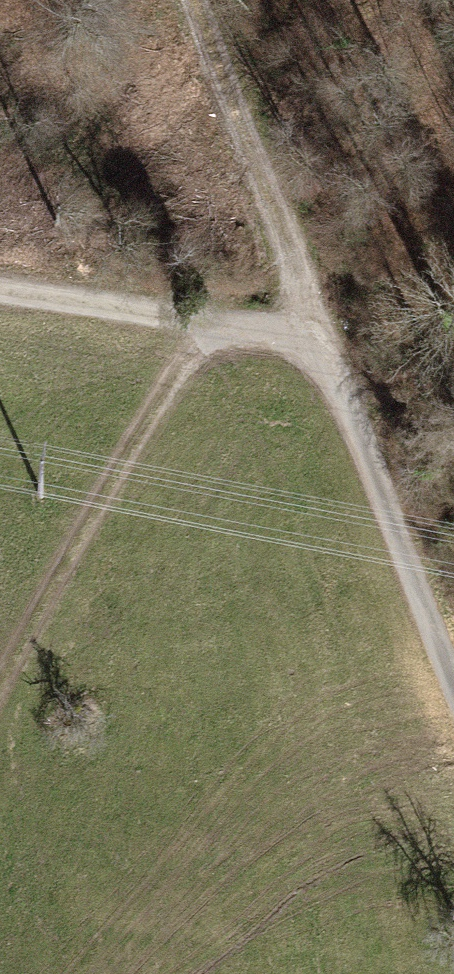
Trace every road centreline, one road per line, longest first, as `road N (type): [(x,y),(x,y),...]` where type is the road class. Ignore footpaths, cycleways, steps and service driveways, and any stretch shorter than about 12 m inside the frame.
road 1 (track): [(244,337),(163,413),(0,708)]
road 2 (track): [(332,354),(187,0)]
road 3 (residential): [(453,688),(332,354)]
road 4 (track): [(332,354),(0,300)]

